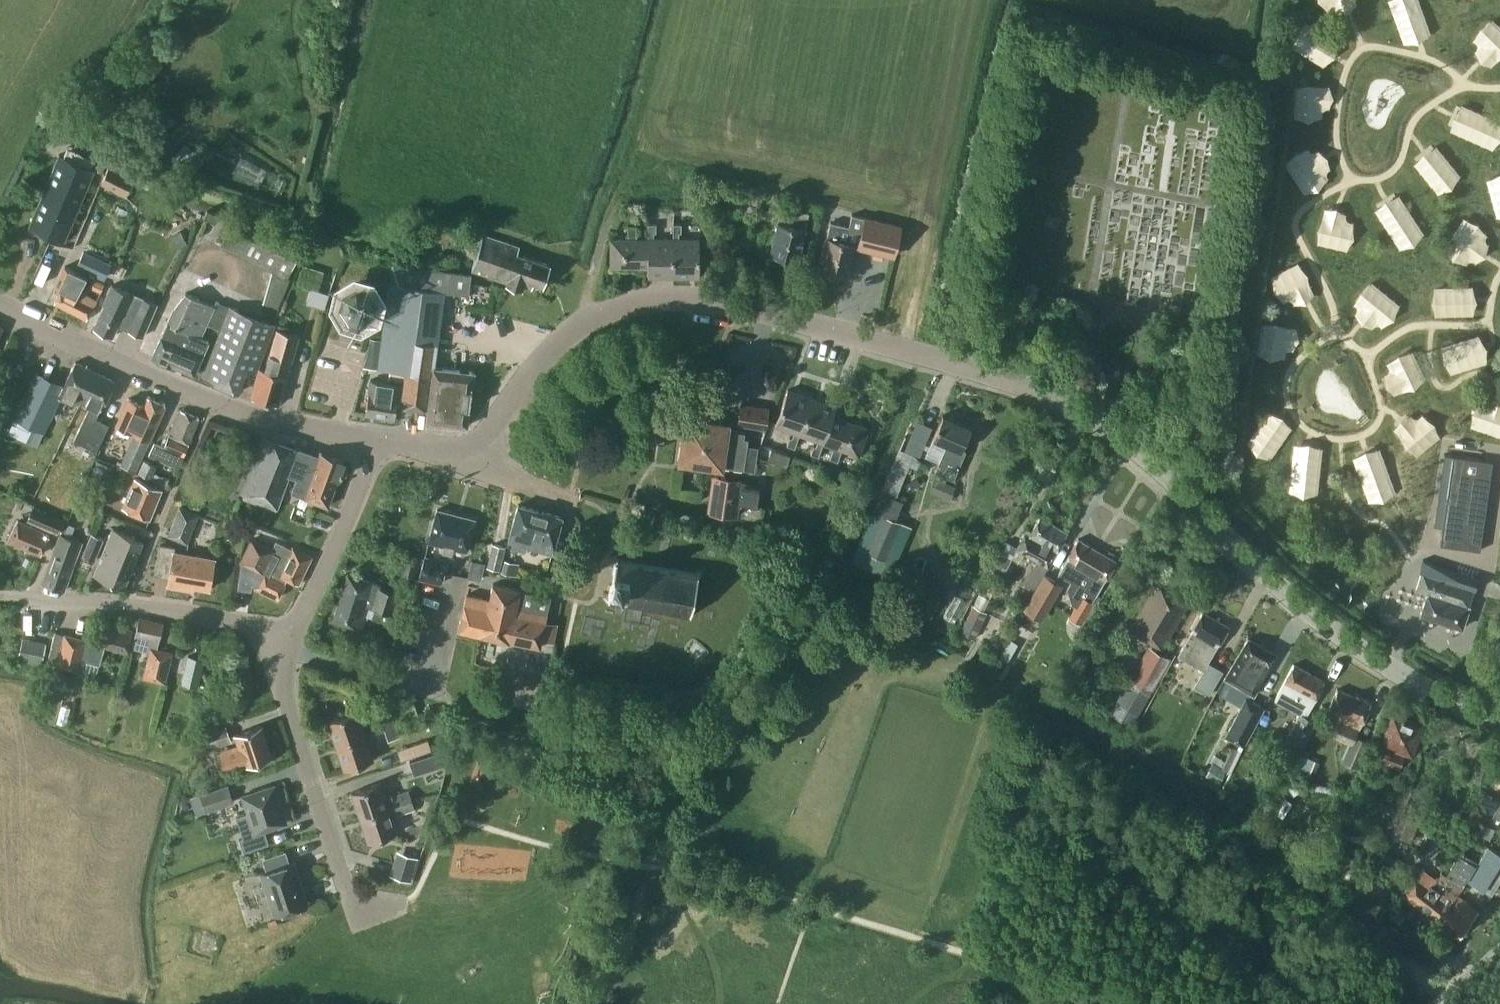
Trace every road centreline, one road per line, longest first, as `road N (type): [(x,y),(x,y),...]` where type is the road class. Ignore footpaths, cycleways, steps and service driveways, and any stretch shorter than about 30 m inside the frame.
road 1 (tertiary): [(1499,720),(1398,673),(1319,620),(1090,416),(962,367),(742,304),(667,294),(589,315),(532,369),(480,446),(457,452)]
road 2 (tertiary): [(384,438),(240,411),(122,365),(0,301)]
road 3 (residential): [(295,634),(283,695),(357,915),(410,896)]
road 4 (unclassified): [(0,595),(191,610),(295,634)]
road 5 (unclassified): [(295,634),(384,438)]

